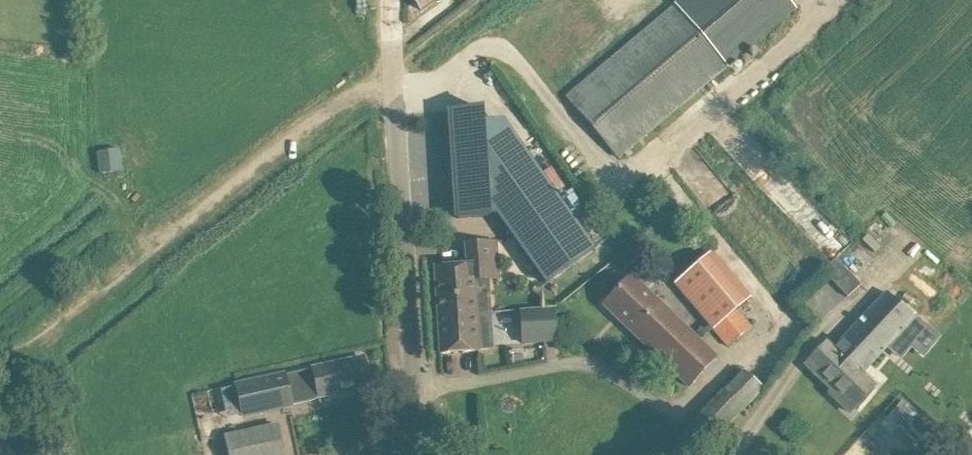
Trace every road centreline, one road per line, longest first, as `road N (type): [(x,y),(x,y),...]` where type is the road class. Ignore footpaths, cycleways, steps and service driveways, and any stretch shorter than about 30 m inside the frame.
road 1 (unclassified): [(419,454),(394,105),(370,38),(389,0)]
road 2 (track): [(386,69),(44,334)]

